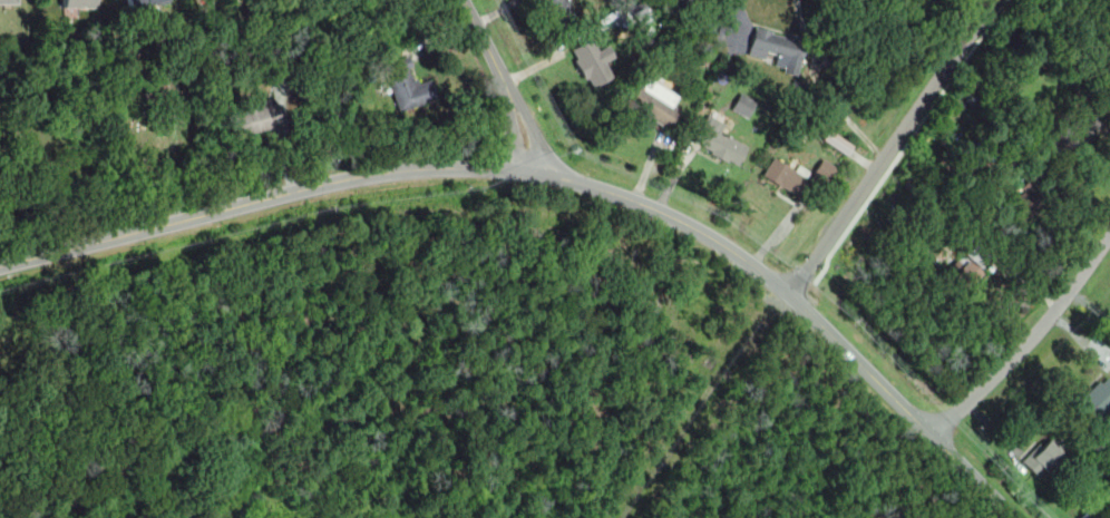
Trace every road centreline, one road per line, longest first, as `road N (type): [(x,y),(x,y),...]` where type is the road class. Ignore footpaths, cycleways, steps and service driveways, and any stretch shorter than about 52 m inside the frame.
road 1 (tertiary): [(1016,517),(790,294),(742,257),(630,197),(533,170),(374,173),(0,265)]
road 2 (residential): [(934,436),(1041,329),(1109,236)]
road 3 (residential): [(533,170),(519,115),(464,0)]

